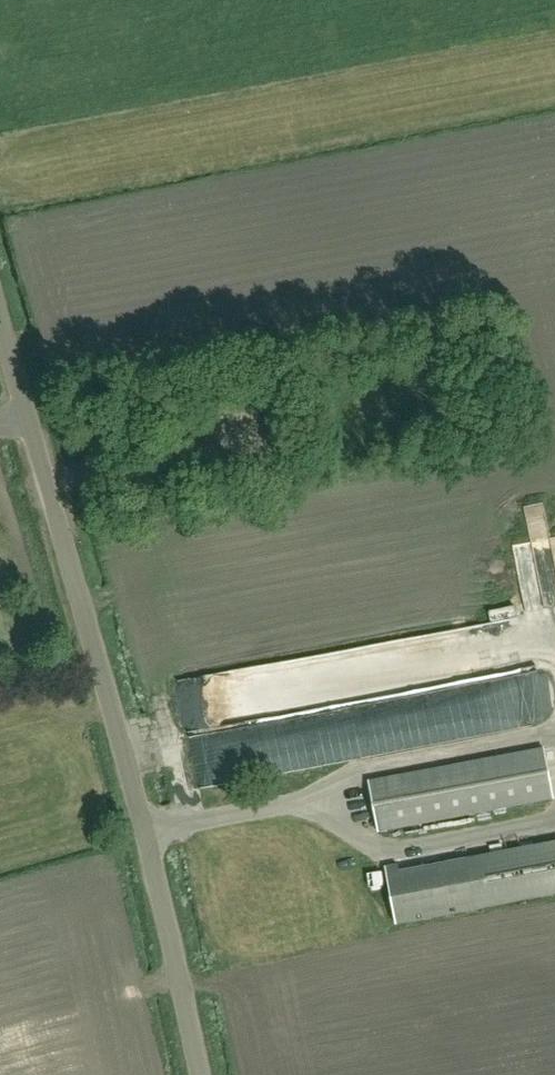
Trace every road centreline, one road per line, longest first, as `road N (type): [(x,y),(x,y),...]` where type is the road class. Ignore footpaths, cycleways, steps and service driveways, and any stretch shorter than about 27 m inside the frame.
road 1 (unclassified): [(196,1074),(148,852),(0,334)]

